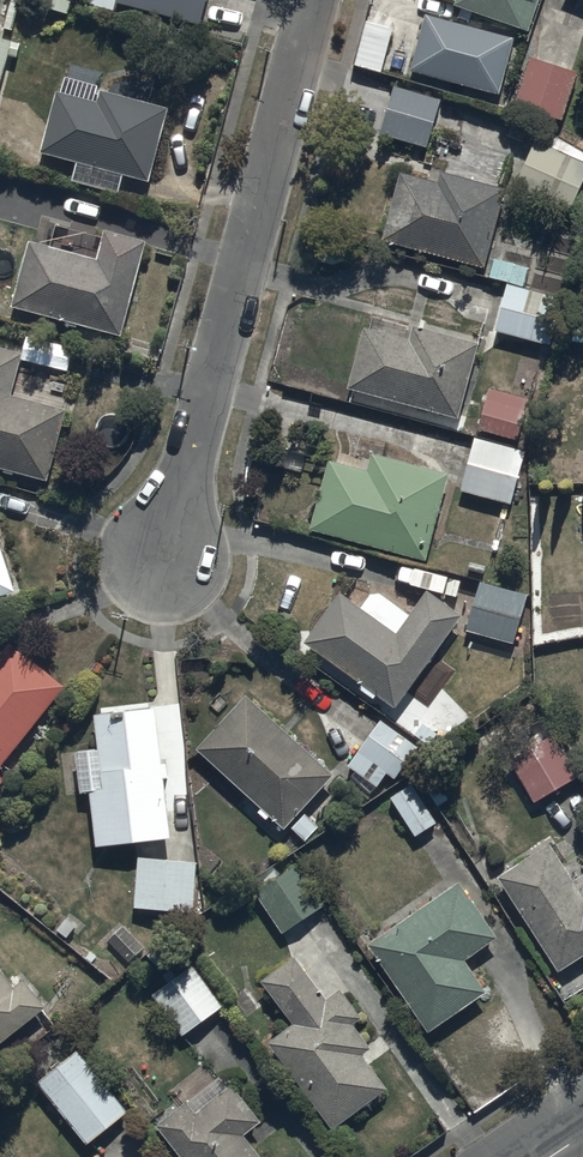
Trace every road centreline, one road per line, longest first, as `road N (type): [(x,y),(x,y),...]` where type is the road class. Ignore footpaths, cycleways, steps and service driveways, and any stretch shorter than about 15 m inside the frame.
road 1 (residential): [(316,0),(162,561)]

